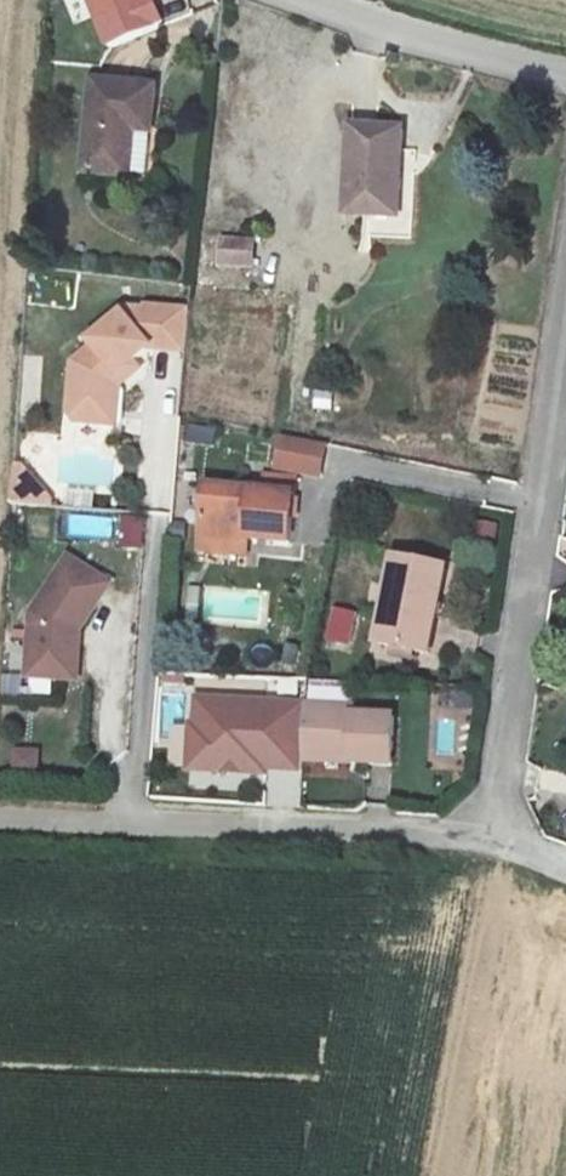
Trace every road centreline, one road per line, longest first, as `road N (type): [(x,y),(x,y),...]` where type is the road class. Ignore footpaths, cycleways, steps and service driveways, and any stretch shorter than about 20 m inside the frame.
road 1 (residential): [(565,305),(480,838)]
road 2 (unclassified): [(0,819),(480,838)]
road 3 (unclassified): [(565,75),(323,0)]

